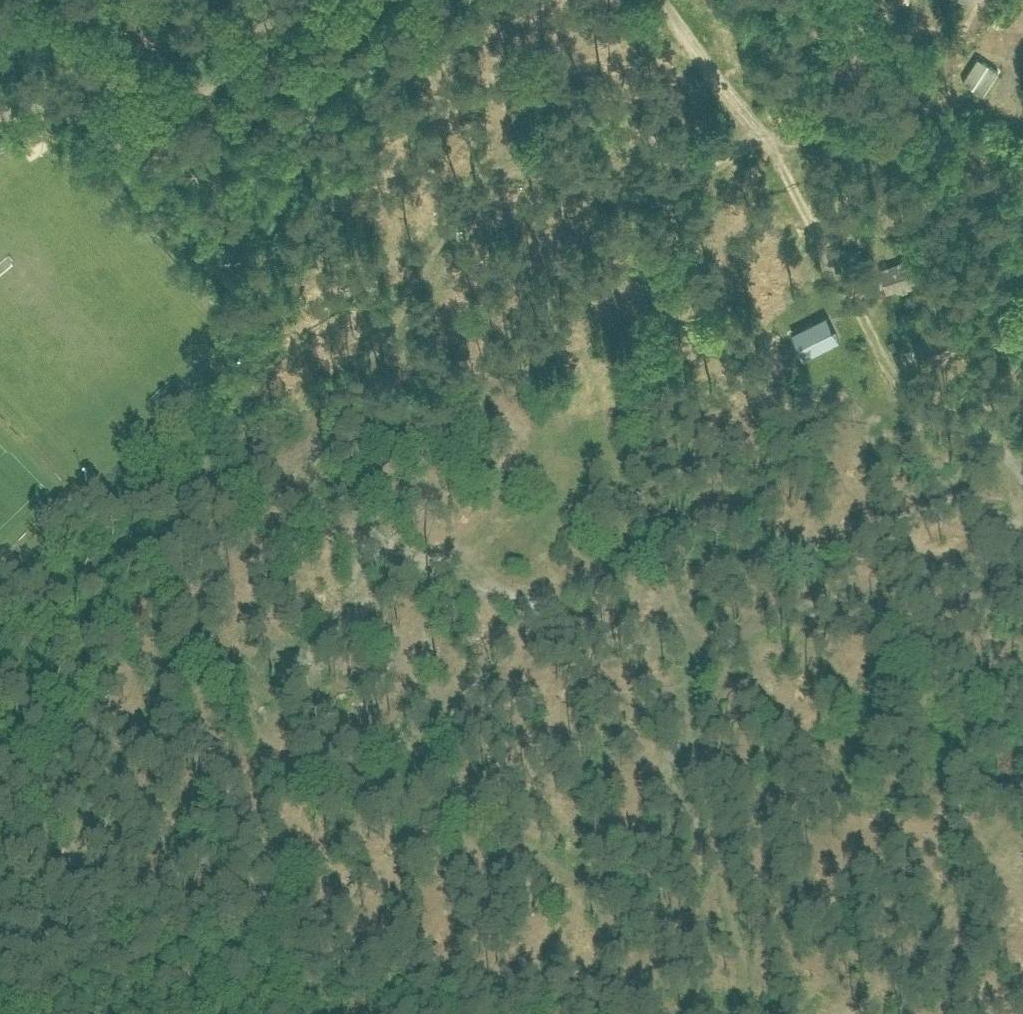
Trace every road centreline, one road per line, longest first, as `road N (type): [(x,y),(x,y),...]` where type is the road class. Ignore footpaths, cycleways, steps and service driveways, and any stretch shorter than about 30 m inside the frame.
road 1 (track): [(656,0),(778,154),(849,280)]
road 2 (unclassified): [(0,111),(145,107),(190,98),(296,0)]
road 3 (track): [(77,109),(102,143),(116,145),(141,135),(162,105)]

